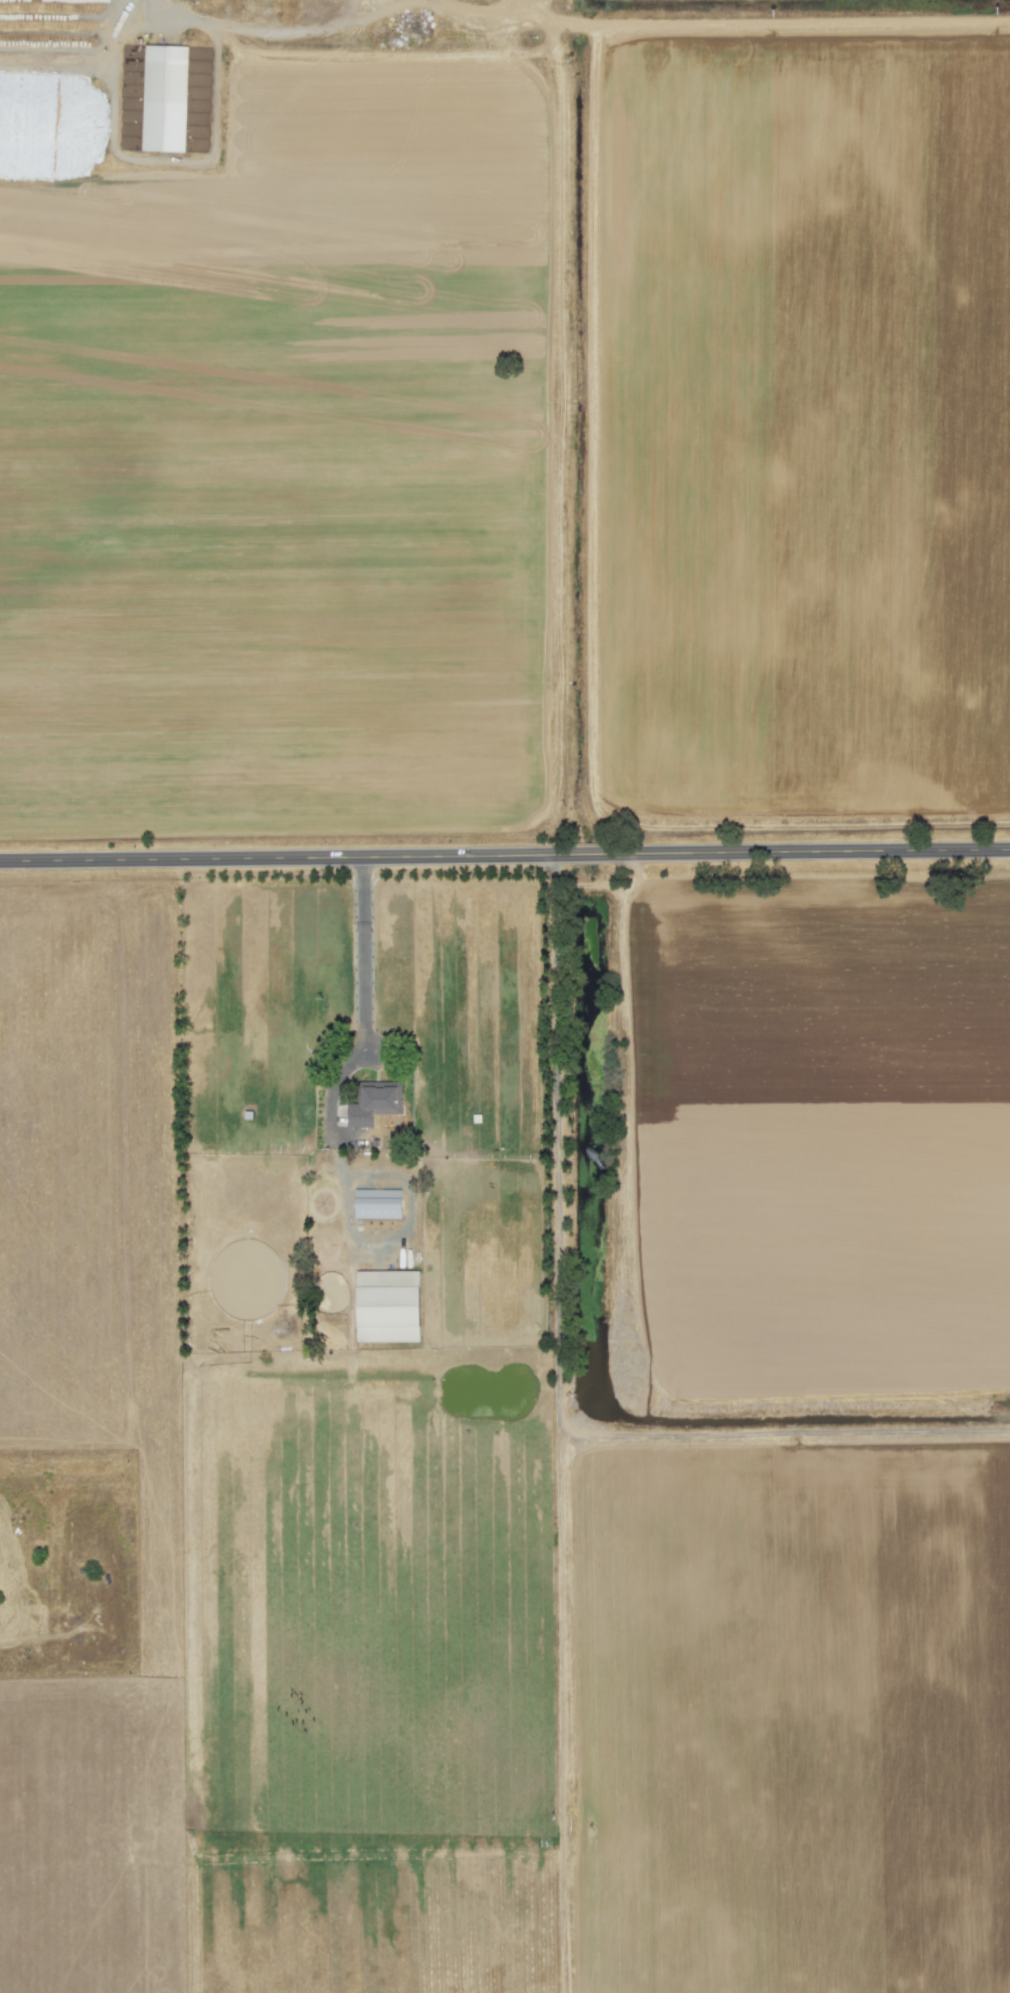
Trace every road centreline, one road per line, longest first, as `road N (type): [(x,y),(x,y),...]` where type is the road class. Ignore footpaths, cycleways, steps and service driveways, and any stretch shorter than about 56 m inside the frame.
road 1 (tertiary): [(0,865),(1009,852)]

